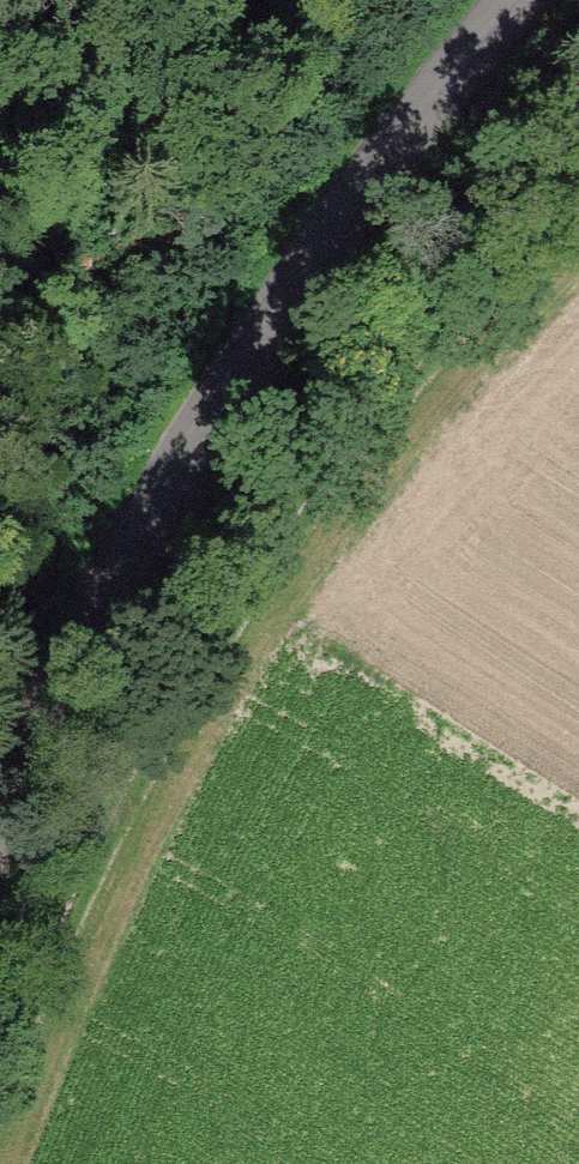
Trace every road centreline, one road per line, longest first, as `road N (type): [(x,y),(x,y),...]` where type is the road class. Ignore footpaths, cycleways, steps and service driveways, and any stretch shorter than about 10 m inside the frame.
road 1 (track): [(0,1100),(109,842),(235,616),(400,408),(578,219)]
road 2 (unclassified): [(517,0),(388,157),(187,461),(0,843)]

